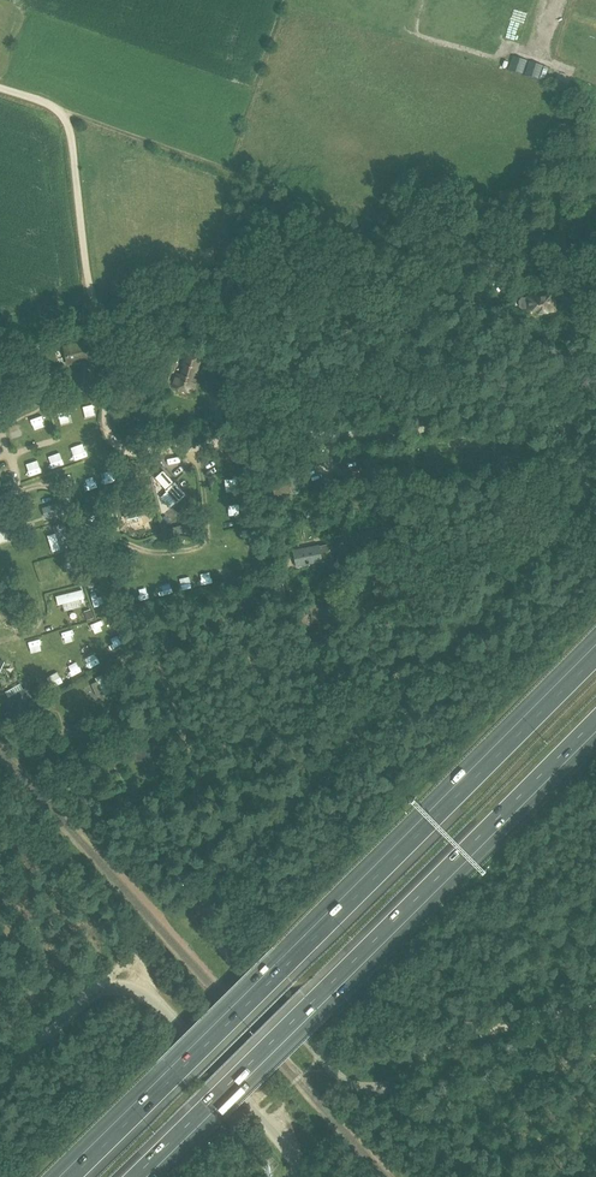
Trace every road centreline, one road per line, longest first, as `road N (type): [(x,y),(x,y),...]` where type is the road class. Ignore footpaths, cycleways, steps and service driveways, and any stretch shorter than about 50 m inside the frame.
road 1 (unclassified): [(556,410),(409,430),(253,434),(122,449),(105,424),(117,349),(88,280),(70,132),(51,105),(0,86)]
road 2 (unclassified): [(321,1057),(213,934),(209,889),(566,520),(584,475),(556,410)]
road 3 (motorway): [(595,649),(70,1176)]
road 4 (motorway): [(135,1176),(595,720)]
road 5 (unclassified): [(0,1083),(84,999),(128,988),(186,1032),(306,1176)]
road 6 (track): [(505,1028),(436,1050),(382,1086),(352,1084),(321,1057)]

